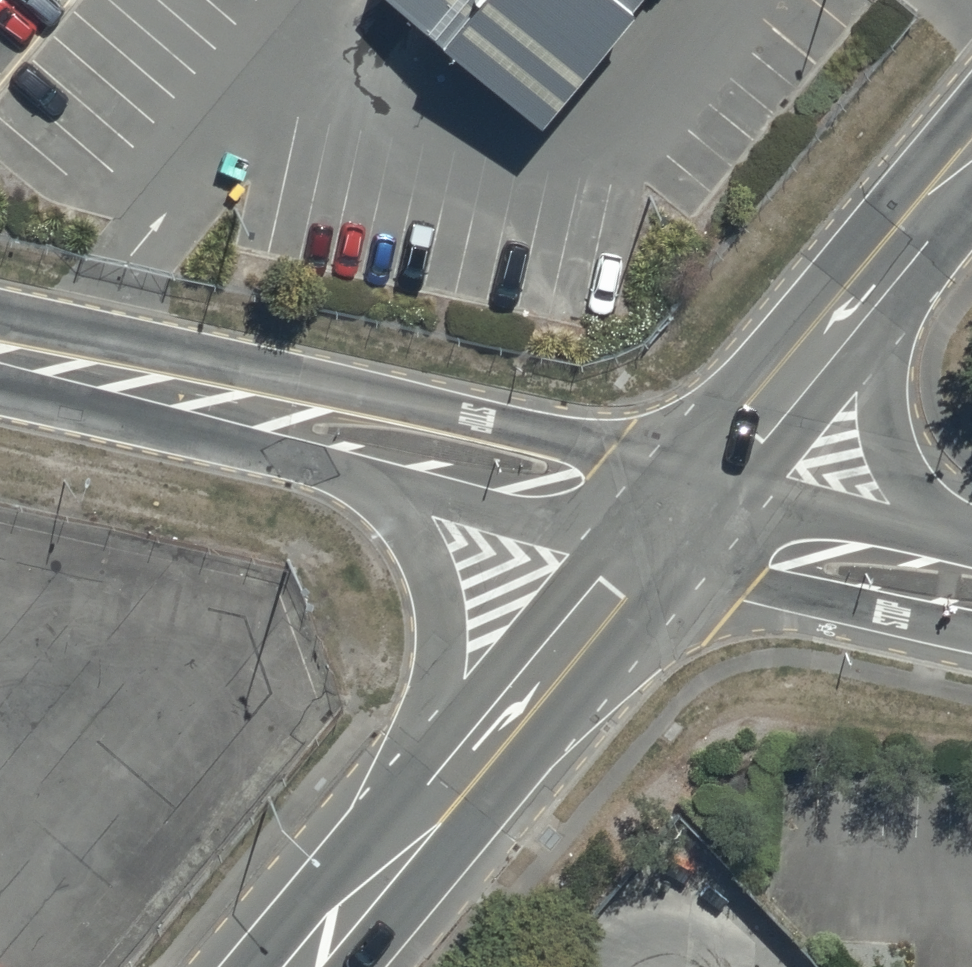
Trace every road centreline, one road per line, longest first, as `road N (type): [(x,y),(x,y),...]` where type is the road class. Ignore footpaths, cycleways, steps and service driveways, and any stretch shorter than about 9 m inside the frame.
road 1 (unclassified): [(44,361),(165,349),(612,447),(690,514)]
road 2 (tertiary): [(393,867),(690,514)]
road 3 (tertiary): [(393,867),(443,687),(442,606),(408,517),(374,484)]
road 4 (tertiary): [(374,484),(143,423),(44,361)]
road 5 (tertiary): [(690,514),(921,244)]
road 6 (unclassified): [(690,514),(584,533),(374,484)]
road 7 (unclassified): [(921,244),(888,333),(884,403),(896,452),(922,500),(960,531)]
road 8 (unclassified): [(971,632),(751,582),(690,514)]
road 9 (unclassified): [(690,514),(770,501),(960,531)]
road 10 (tertiary): [(309,966),(393,867)]

